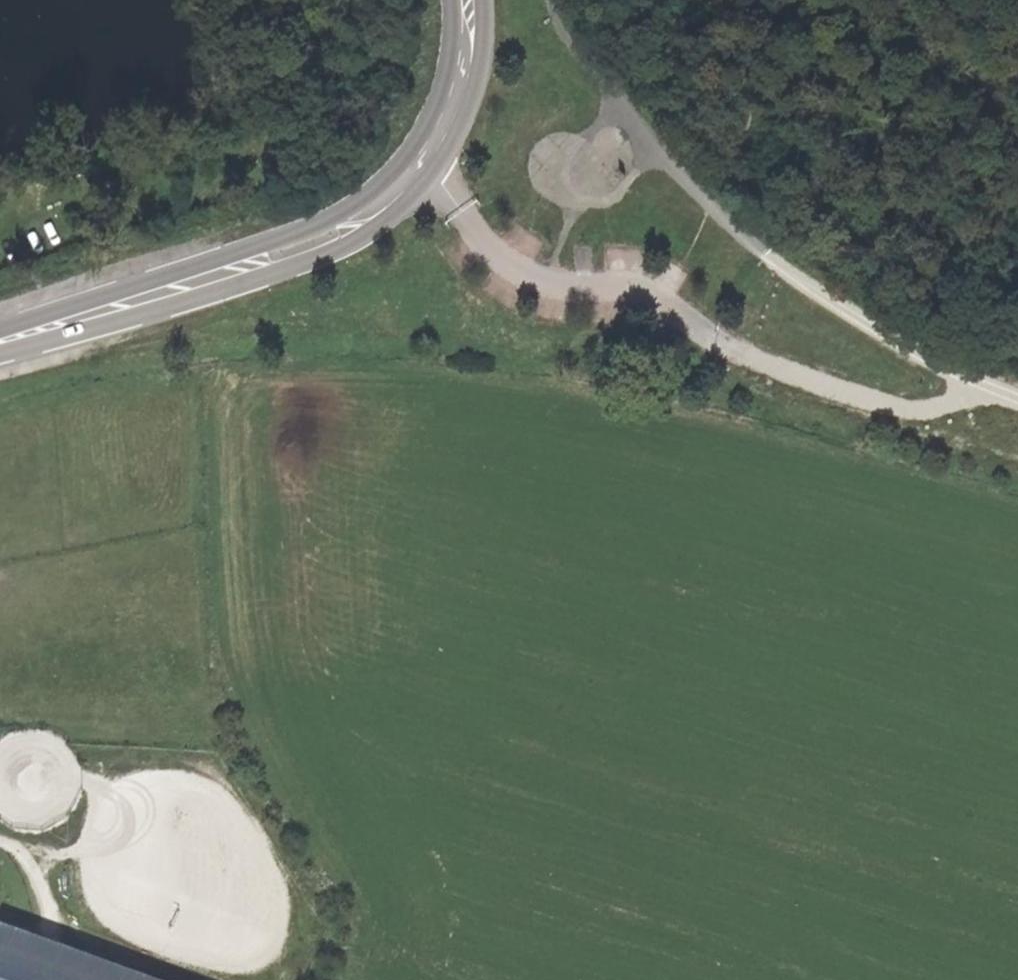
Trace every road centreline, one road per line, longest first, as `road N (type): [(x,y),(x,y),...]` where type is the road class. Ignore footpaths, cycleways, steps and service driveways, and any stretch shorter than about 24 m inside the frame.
road 1 (tertiary): [(467,0),(468,36),(452,104),(415,172),(375,208)]
road 2 (tertiary): [(174,289),(261,278),(314,258),(375,208)]
road 3 (tertiary): [(375,208),(287,235),(174,289)]
road 4 (tertiary): [(174,289),(0,343)]

